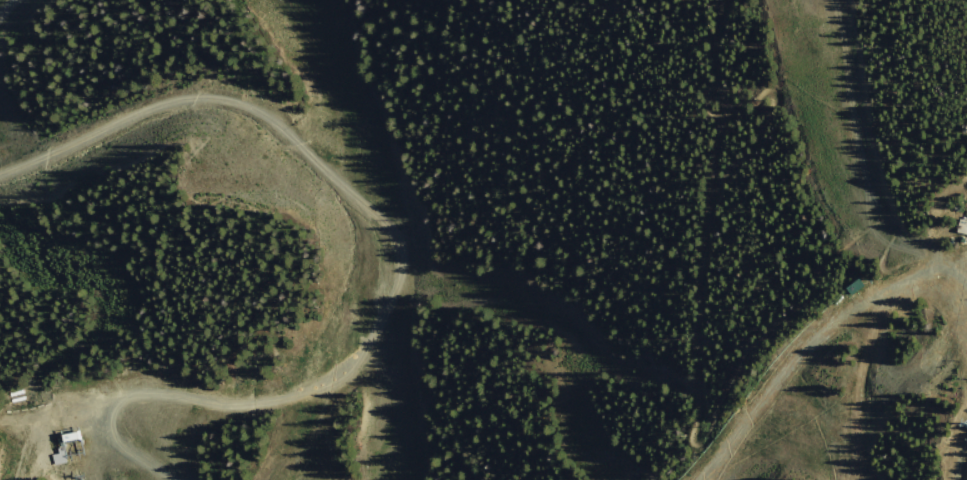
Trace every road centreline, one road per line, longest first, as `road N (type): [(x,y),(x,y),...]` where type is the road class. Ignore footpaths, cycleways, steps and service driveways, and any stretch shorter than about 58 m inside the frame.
road 1 (track): [(176,479),(131,450),(113,422),(117,405),(284,397),(352,355),(387,318),(387,240),(259,107),(186,96),(0,174)]
road 2 (track): [(678,479),(690,415),(678,344),(713,67),(730,0)]
road 3 (track): [(835,0),(880,216),(910,266),(878,311)]
road 4 (track): [(878,311),(853,320),(679,479)]
road 5 (track): [(878,311),(853,458)]

